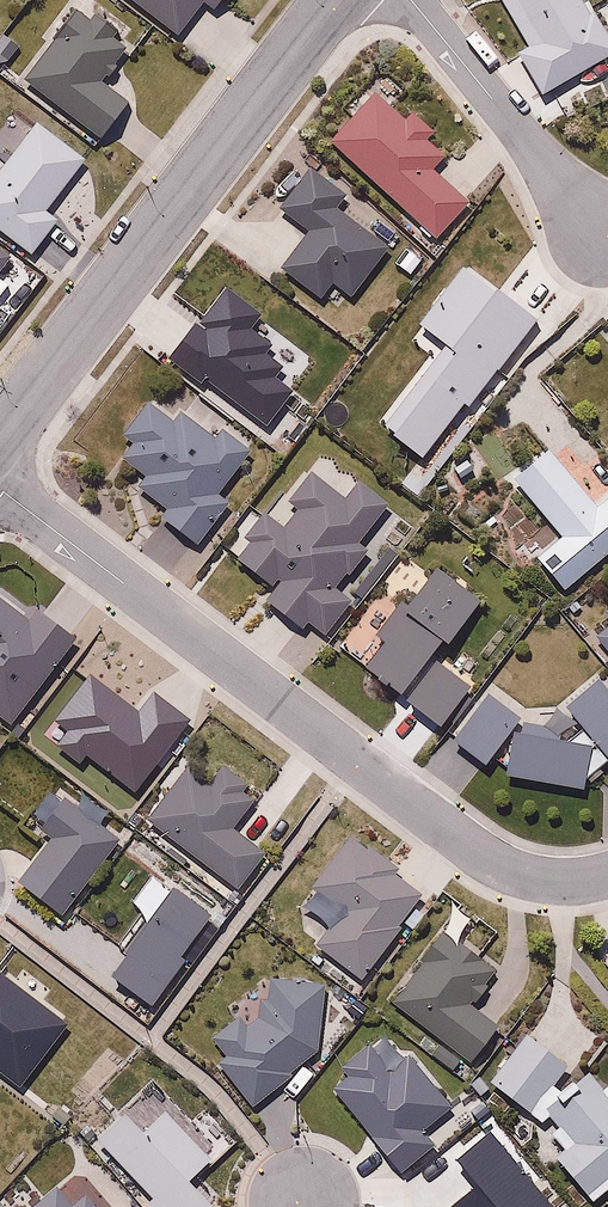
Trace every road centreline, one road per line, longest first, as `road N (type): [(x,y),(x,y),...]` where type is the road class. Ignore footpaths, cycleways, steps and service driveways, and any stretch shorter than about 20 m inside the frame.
road 1 (residential): [(0,489),(457,839),(527,876),(573,884),(607,876)]
road 2 (residential): [(0,435),(338,0)]
road 3 (residential): [(411,0),(607,243)]

